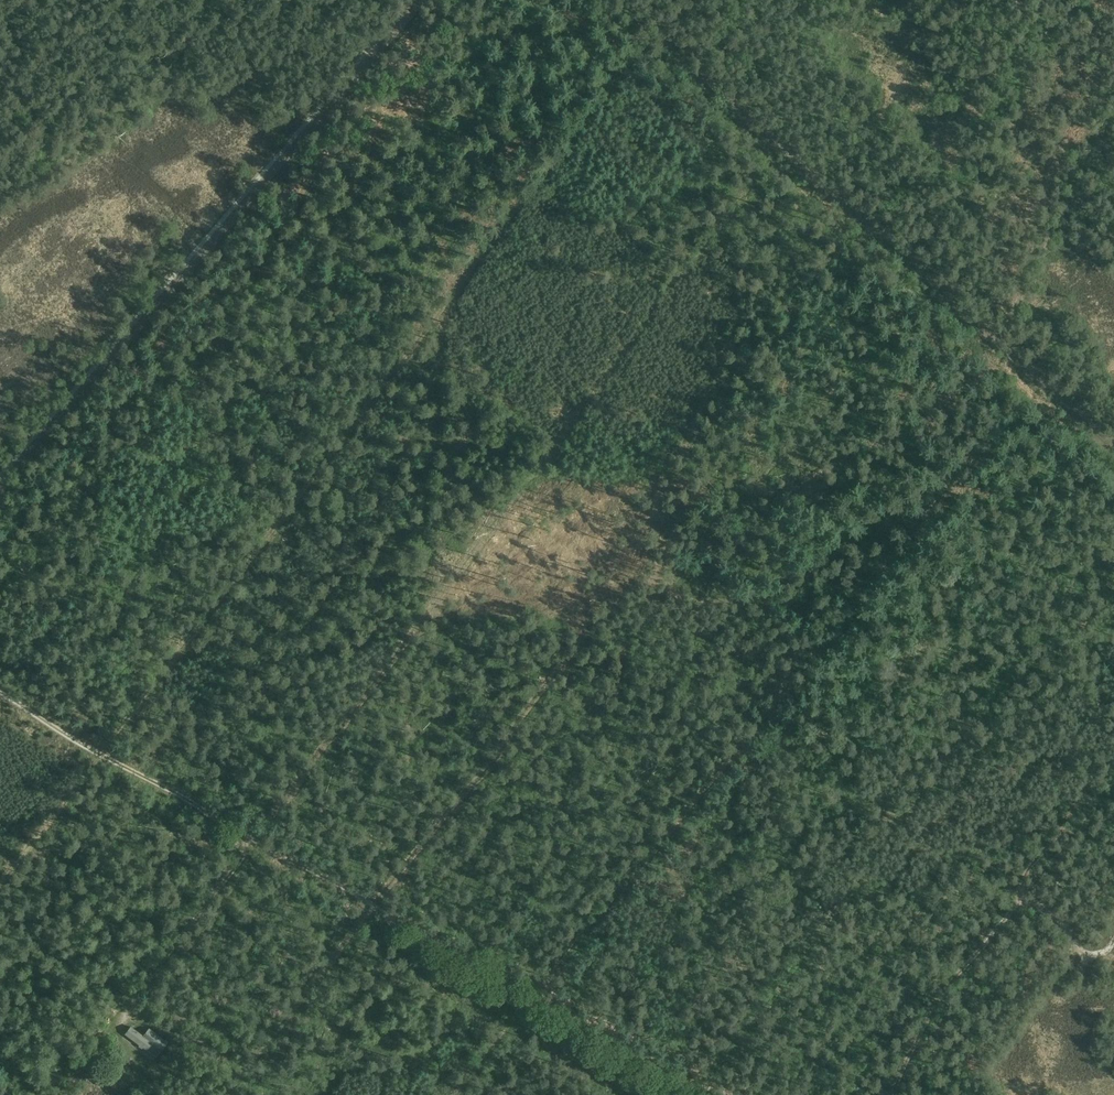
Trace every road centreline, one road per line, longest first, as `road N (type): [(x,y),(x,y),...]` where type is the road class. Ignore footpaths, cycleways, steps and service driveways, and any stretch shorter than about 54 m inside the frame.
road 1 (track): [(99,749),(643,56),(922,297),(934,327),(977,345),(1113,470)]
road 2 (track): [(692,1094),(0,691)]
road 3 (track): [(424,0),(0,484)]
road 4 (track): [(1019,896),(930,1007),(883,1094)]
road 5 (track): [(1113,762),(1019,896)]
road 6 (track): [(1019,896),(1049,911),(1083,953),(1098,954),(1113,941)]

